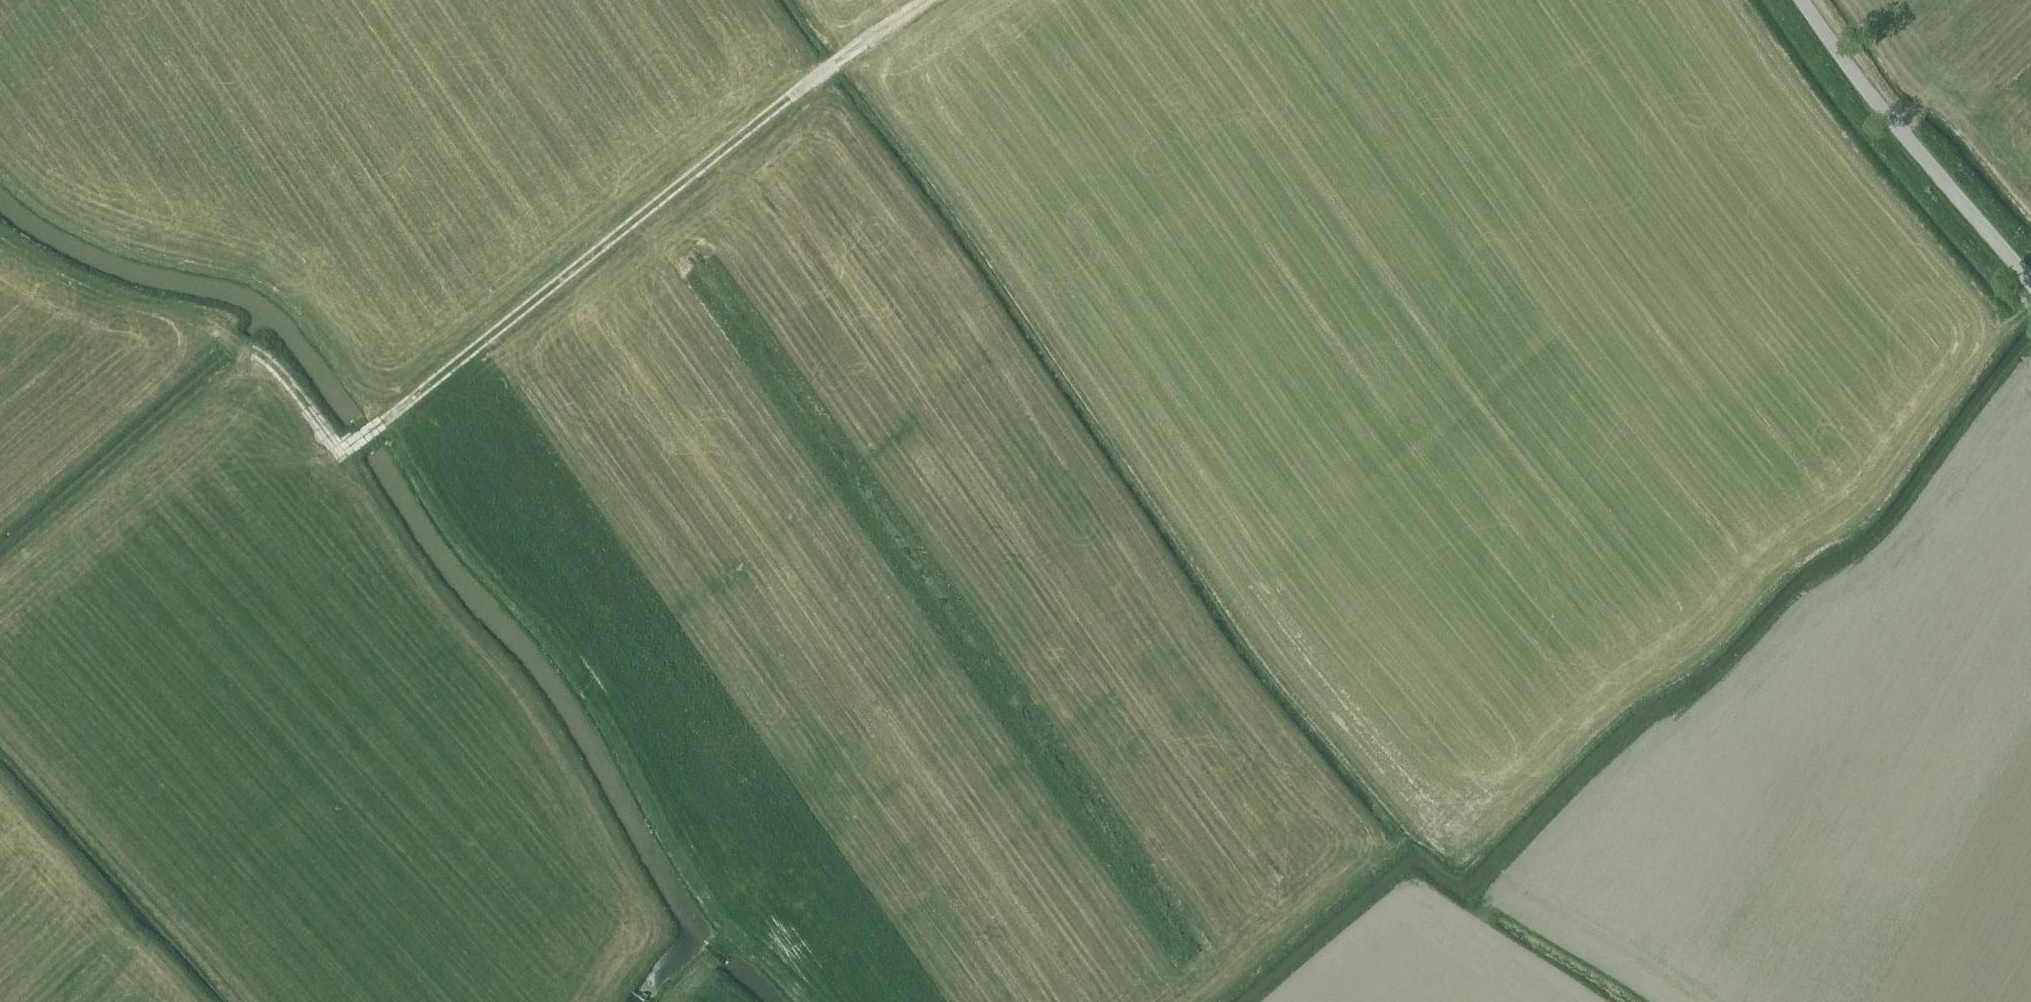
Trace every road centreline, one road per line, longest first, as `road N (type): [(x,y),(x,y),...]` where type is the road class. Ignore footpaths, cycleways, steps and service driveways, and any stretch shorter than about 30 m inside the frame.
road 1 (track): [(926,0),(805,83),(385,424),(339,450),(269,358),(214,329)]
road 2 (unclassified): [(2030,282),(1933,171),(1803,0)]

